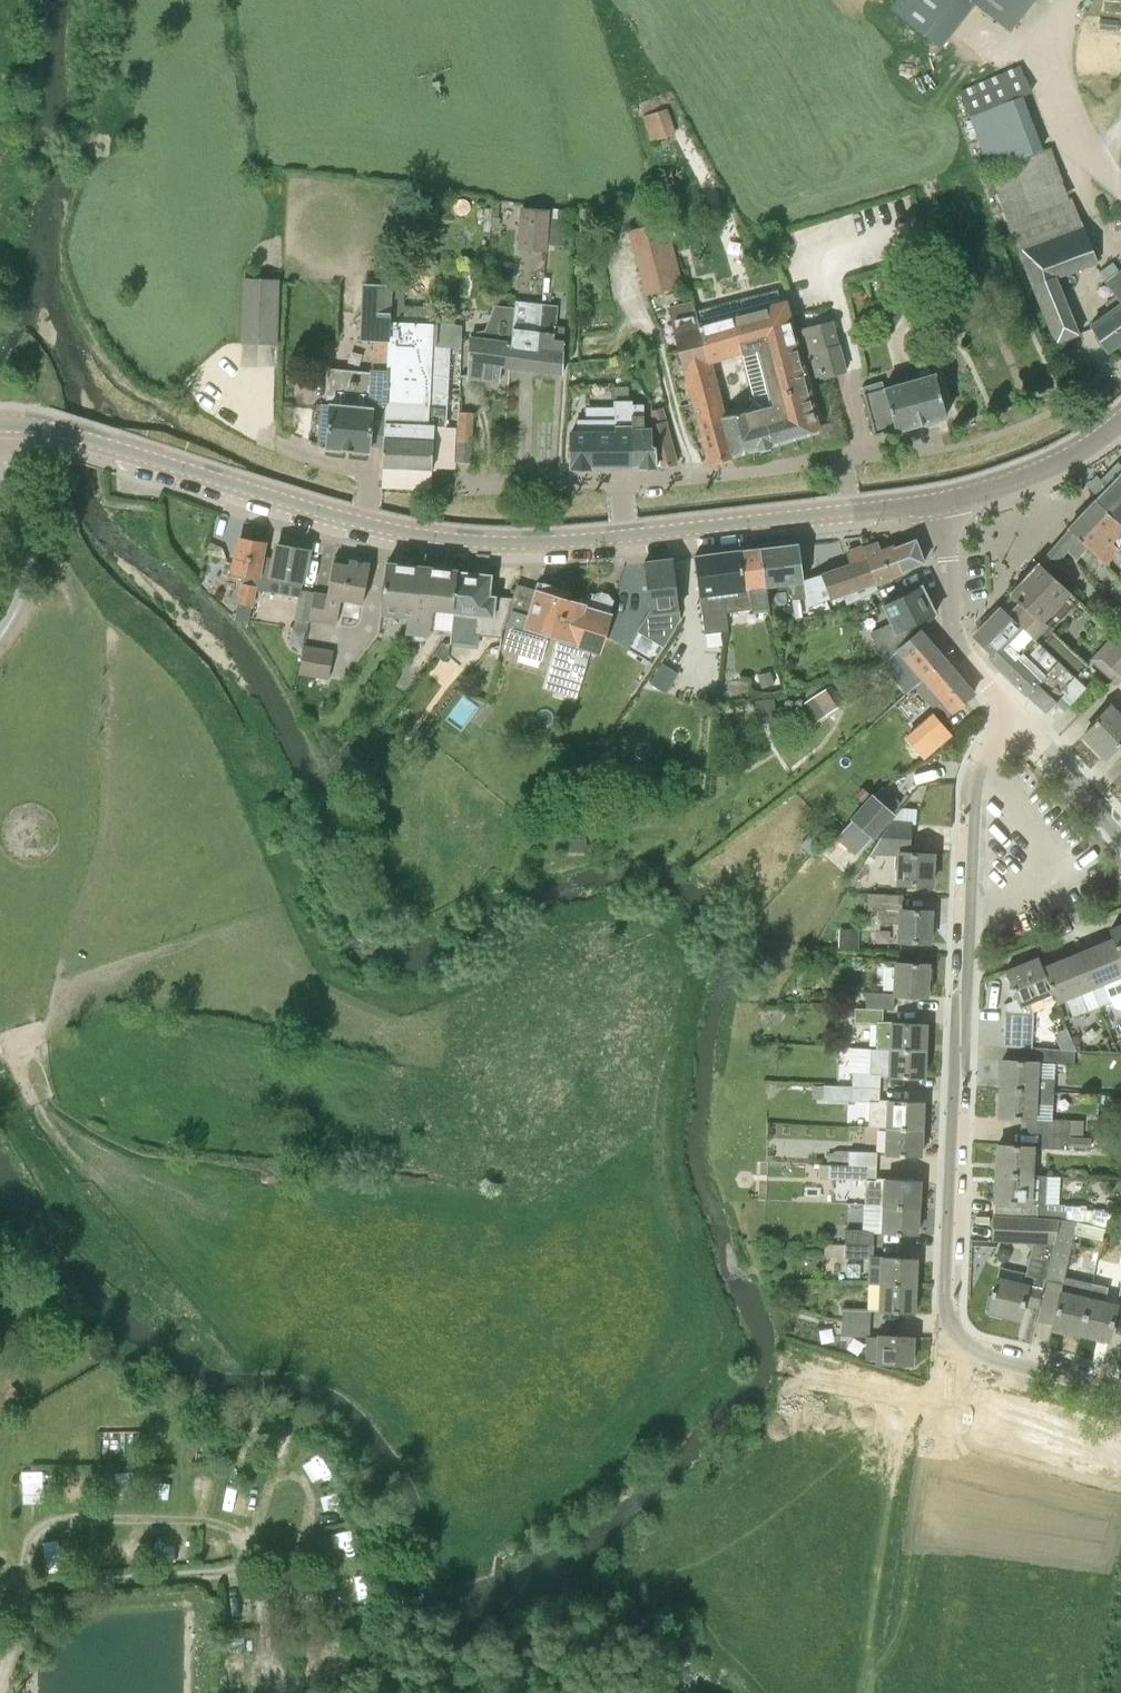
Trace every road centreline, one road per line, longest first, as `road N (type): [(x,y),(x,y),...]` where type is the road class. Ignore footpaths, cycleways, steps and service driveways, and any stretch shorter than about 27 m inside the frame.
road 1 (tertiary): [(938,501),(572,541),(466,540),(378,526),(62,432),(0,422)]
road 2 (residential): [(1120,1382),(975,1347),(949,1322),(972,782),(979,761),(1023,722)]
road 3 (unclassified): [(1023,722),(955,638),(938,501)]
road 4 (tertiary): [(938,501),(1048,465),(1120,418)]
road 5 (unclassified): [(1120,831),(1023,722)]

